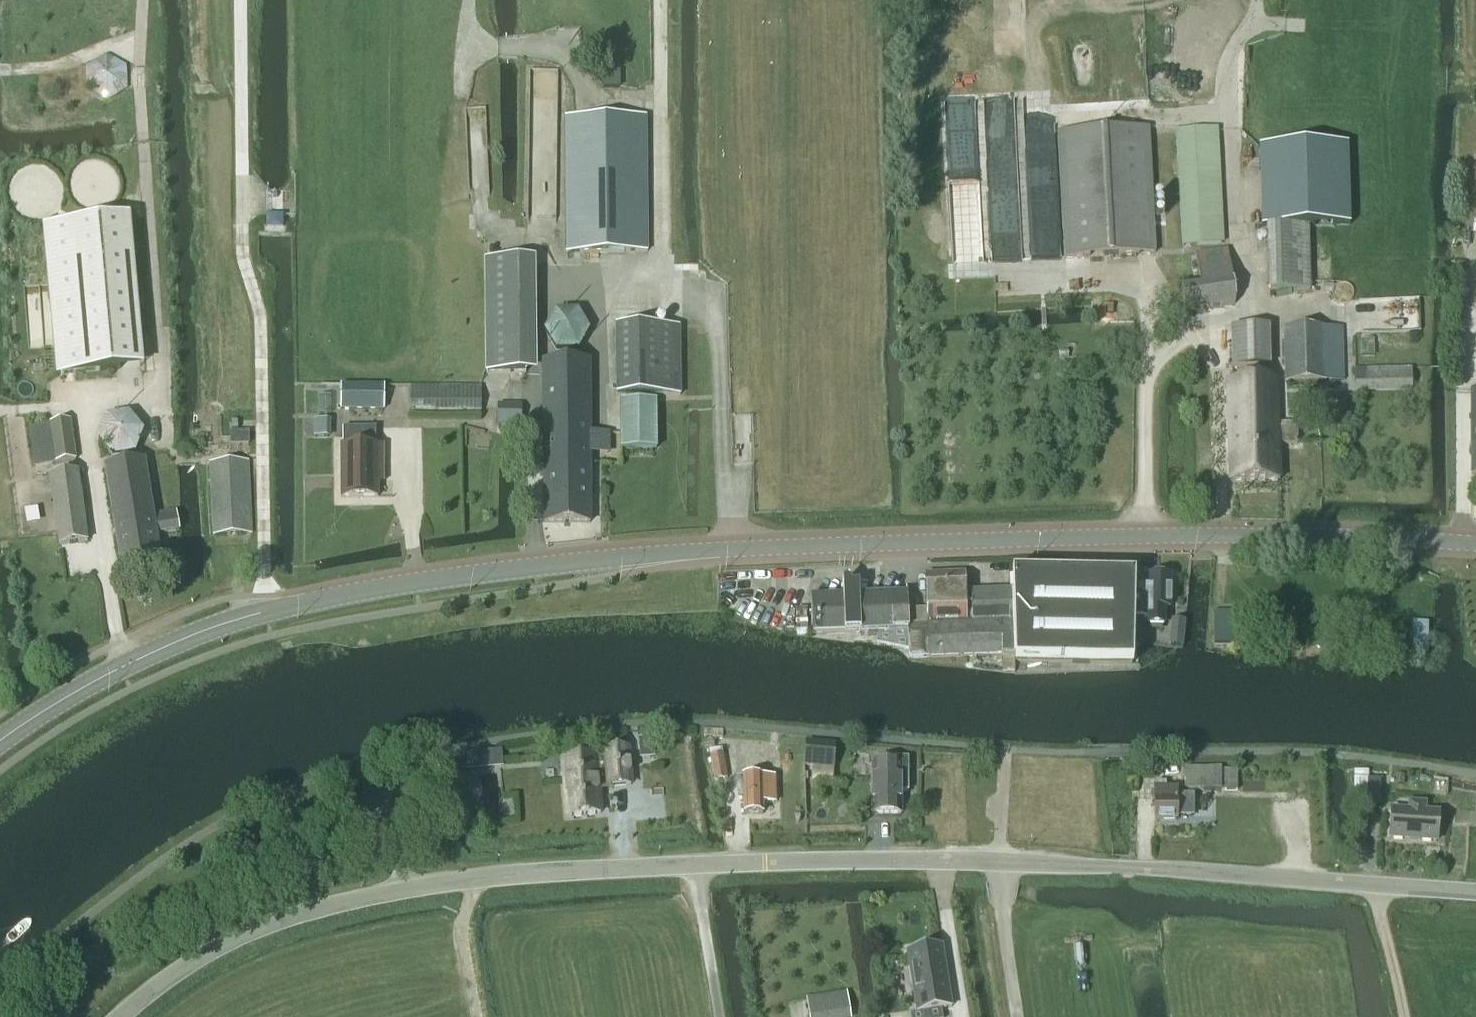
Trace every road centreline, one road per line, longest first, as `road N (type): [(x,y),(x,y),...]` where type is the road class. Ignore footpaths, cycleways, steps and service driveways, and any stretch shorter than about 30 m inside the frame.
road 1 (secondary): [(0,746),(56,703),(228,622),(519,567),(924,543),(1475,549)]
road 2 (tertiary): [(123,1016),(167,979),(249,934),(326,908),(477,879),(953,859),(1475,894)]

